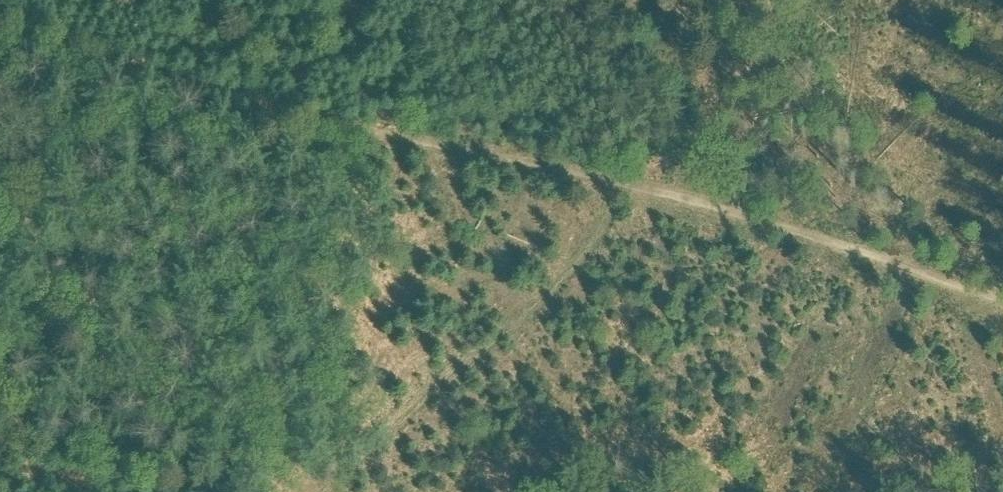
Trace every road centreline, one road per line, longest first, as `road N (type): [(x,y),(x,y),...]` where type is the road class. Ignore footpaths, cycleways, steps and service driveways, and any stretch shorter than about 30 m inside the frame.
road 1 (track): [(341,491),(577,269),(640,188)]
road 2 (track): [(640,188),(549,164),(313,124),(227,98)]
road 3 (track): [(1002,313),(899,268),(640,188)]
road 4 (track): [(227,98),(78,50),(0,14)]

